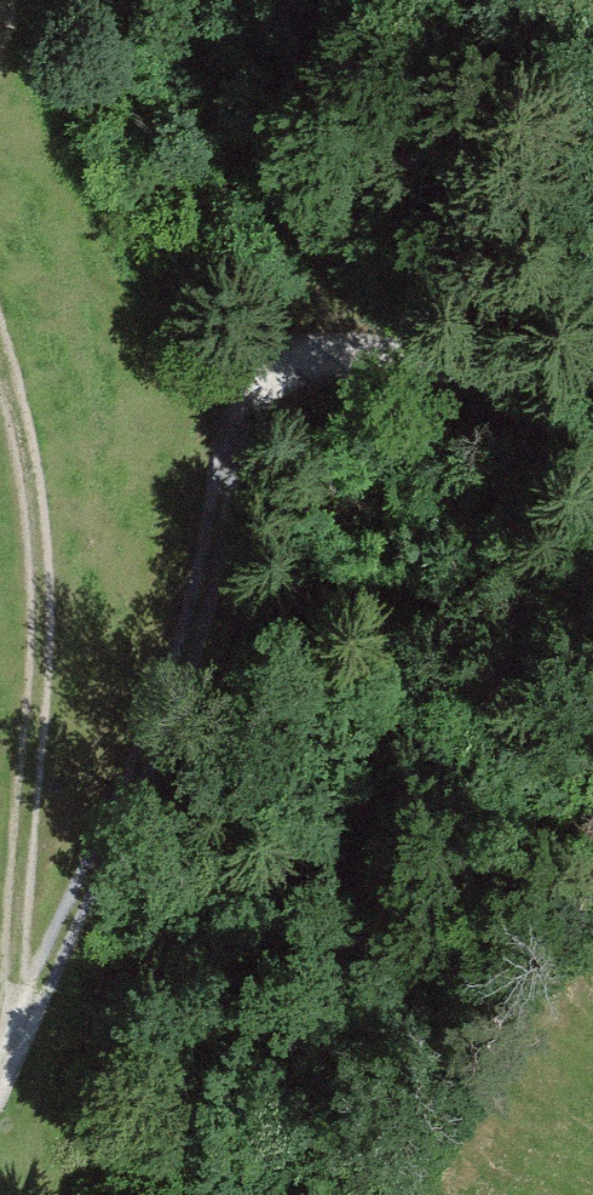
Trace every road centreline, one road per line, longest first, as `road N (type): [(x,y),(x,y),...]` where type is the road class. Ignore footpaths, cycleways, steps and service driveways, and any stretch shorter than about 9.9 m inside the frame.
road 1 (unclassified): [(592,391),(377,324),(297,336),(213,403),(171,491),(70,917),(24,1045),(0,1088)]
road 2 (track): [(0,352),(26,454),(45,582),(24,1045)]

